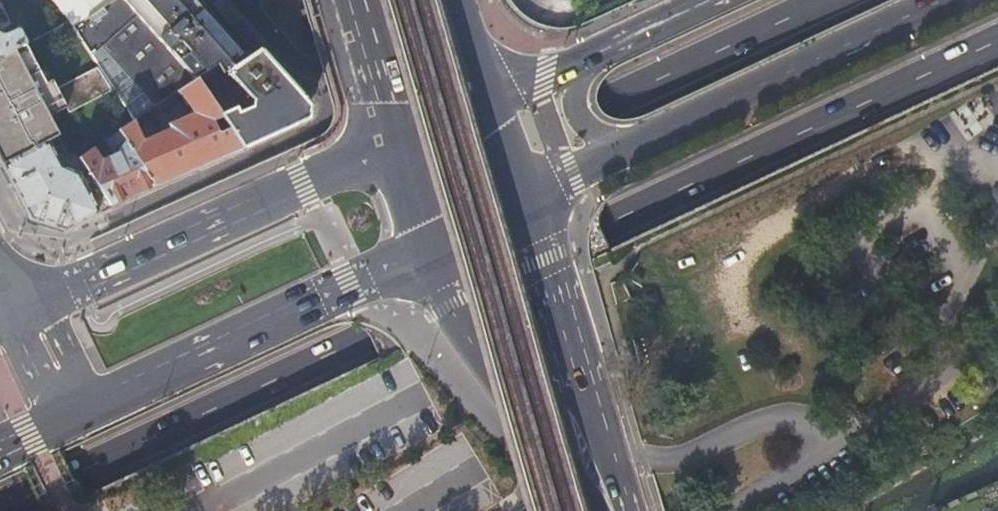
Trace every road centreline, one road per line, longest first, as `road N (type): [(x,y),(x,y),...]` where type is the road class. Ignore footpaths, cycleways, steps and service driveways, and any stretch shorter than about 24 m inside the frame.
road 1 (primary): [(0,510),(997,43)]
road 2 (primary): [(834,0),(0,390)]
road 3 (secondary): [(391,142),(21,310)]
road 4 (secondary): [(76,416),(421,250)]
road 5 (primary): [(618,510),(526,196)]
road 6 (secondary): [(640,137),(934,0)]
road 7 (primary): [(421,250),(440,302),(496,398),(602,510)]
road 8 (residential): [(325,72),(517,0)]
road 9 (secondary): [(598,47),(572,88),(571,113),(598,136),(640,137)]
road 10 (primary): [(352,0),(391,142)]
road 11 (secondary): [(526,196),(640,137)]

